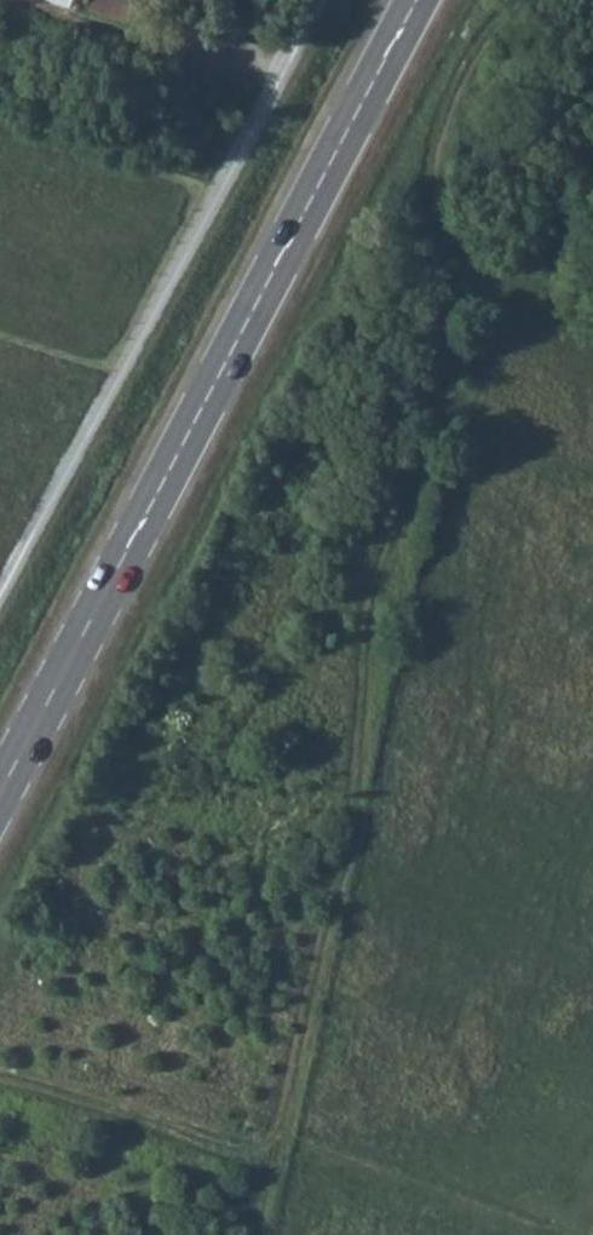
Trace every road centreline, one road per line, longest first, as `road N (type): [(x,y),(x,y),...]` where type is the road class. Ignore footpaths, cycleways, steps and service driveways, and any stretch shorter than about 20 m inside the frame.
road 1 (track): [(266,1234),(439,432),(440,168),(519,0)]
road 2 (secondary): [(0,790),(419,0)]
road 3 (track): [(571,1234),(288,1136)]
road 4 (track): [(439,432),(592,473)]

